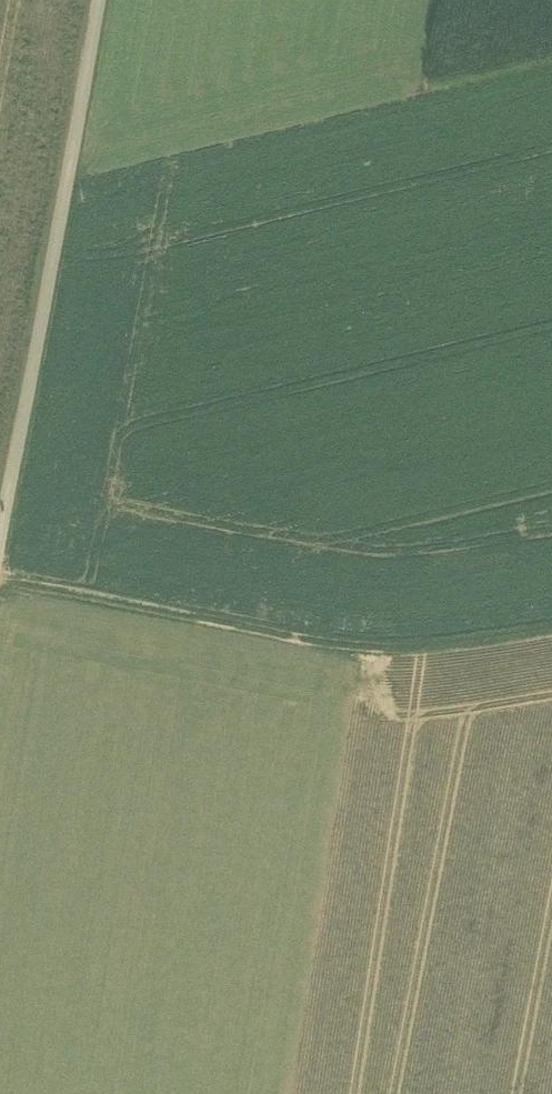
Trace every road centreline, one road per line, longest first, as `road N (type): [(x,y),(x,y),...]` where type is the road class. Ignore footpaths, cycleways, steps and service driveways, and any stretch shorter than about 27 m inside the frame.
road 1 (track): [(0,576),(359,651),(551,634)]
road 2 (unclassified): [(0,523),(99,0)]

